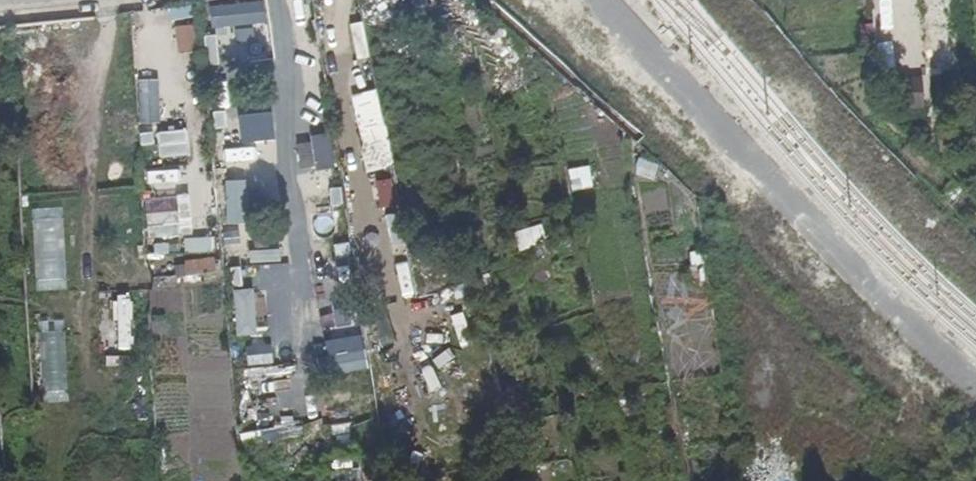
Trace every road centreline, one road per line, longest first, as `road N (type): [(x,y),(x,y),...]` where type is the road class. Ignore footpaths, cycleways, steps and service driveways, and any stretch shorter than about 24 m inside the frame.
road 1 (tertiary): [(975,375),(810,224),(611,0)]

